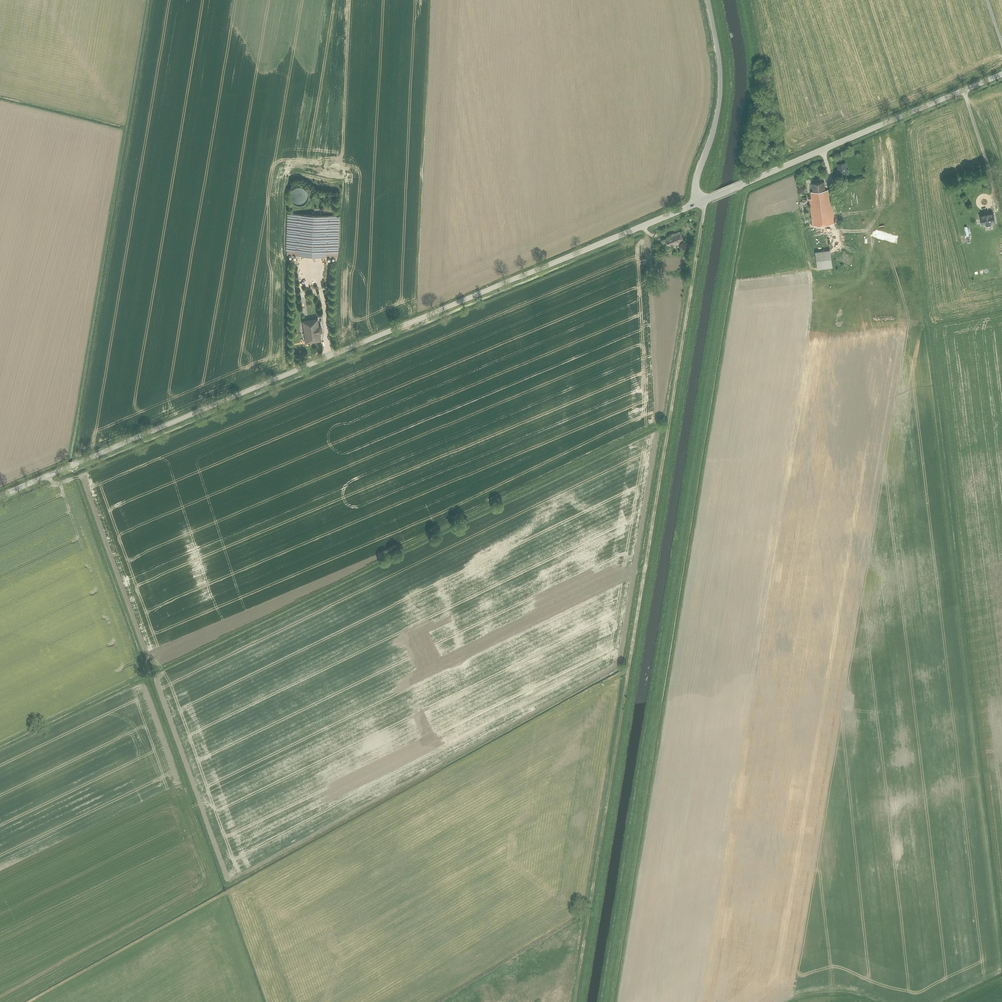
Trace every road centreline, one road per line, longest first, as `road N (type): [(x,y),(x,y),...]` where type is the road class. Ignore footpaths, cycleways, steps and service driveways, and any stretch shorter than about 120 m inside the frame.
road 1 (track): [(575,1001),(700,202)]
road 2 (tertiary): [(700,202),(0,497)]
road 3 (track): [(629,671),(211,901)]
road 4 (tertiary): [(1001,75),(700,202)]
road 5 (unclassified): [(708,0),(720,94),(697,176),(700,202)]

